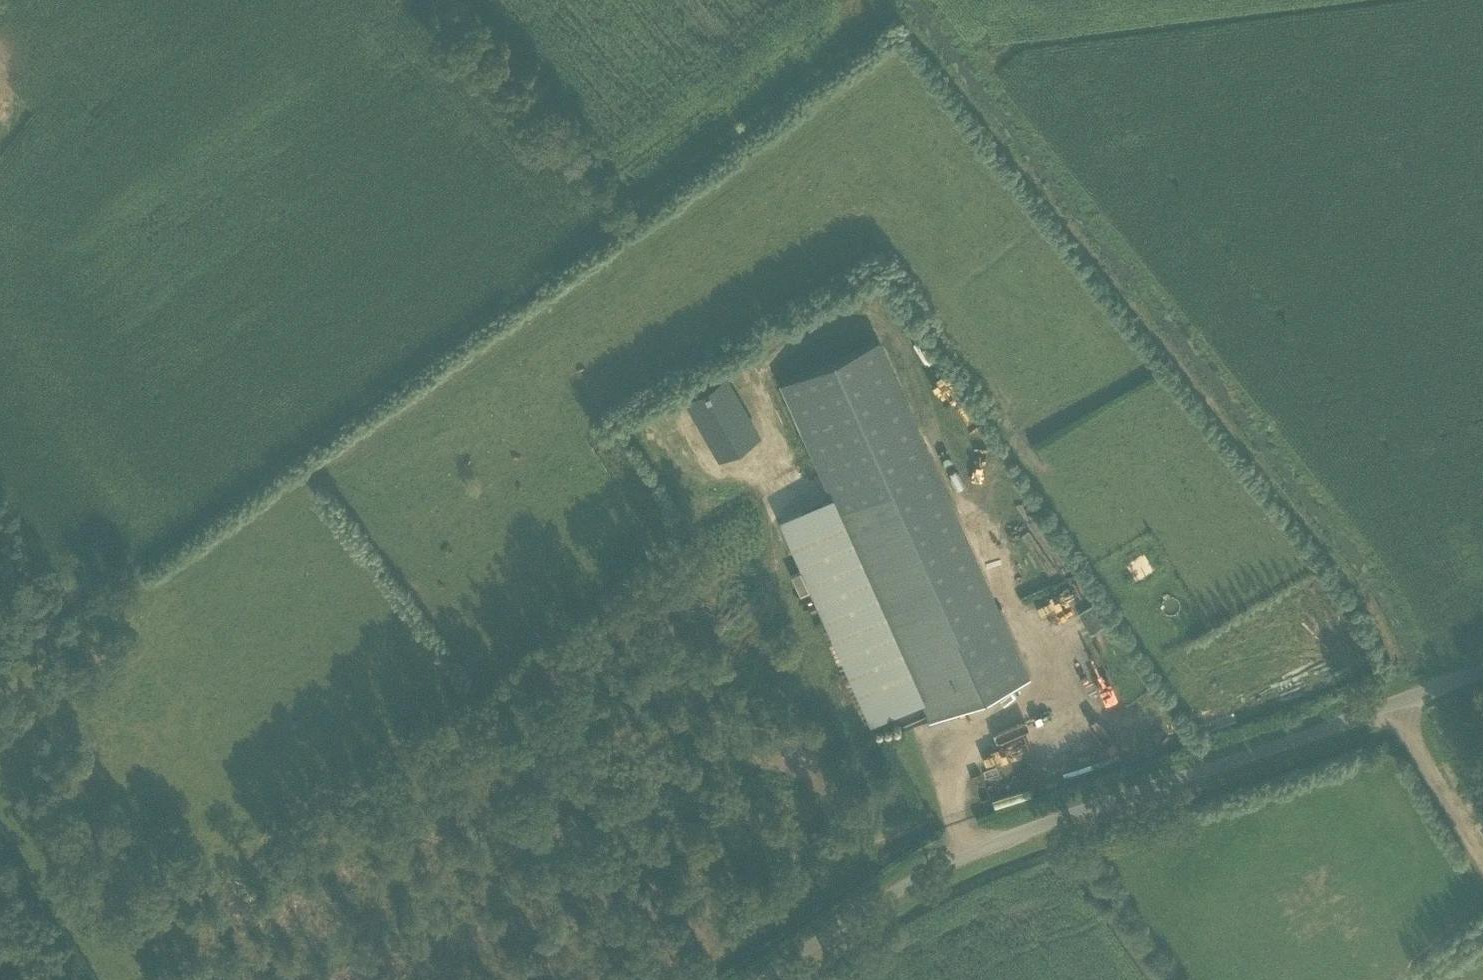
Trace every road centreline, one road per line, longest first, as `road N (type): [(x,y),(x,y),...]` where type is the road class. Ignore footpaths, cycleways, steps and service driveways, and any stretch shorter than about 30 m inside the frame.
road 1 (unclassified): [(790,979),(975,851),(1482,669)]

